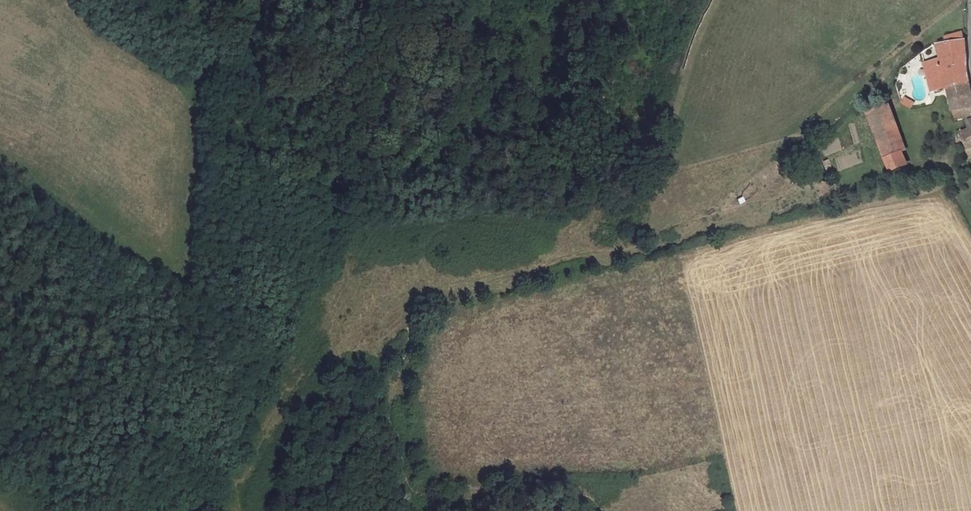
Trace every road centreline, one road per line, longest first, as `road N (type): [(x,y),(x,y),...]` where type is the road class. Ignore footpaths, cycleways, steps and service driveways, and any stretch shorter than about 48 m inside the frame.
road 1 (track): [(0,442),(42,431),(88,373),(194,353),(221,329),(250,178),(239,126),(215,101)]
road 2 (track): [(325,198),(268,358),(229,436),(219,446),(177,445),(154,508)]
road 3 (track): [(325,198),(340,180),(380,161),(460,143),(540,49)]
road 4 (track): [(255,0),(253,53),(325,198)]
road 5 (track): [(154,508),(88,493),(0,449)]

